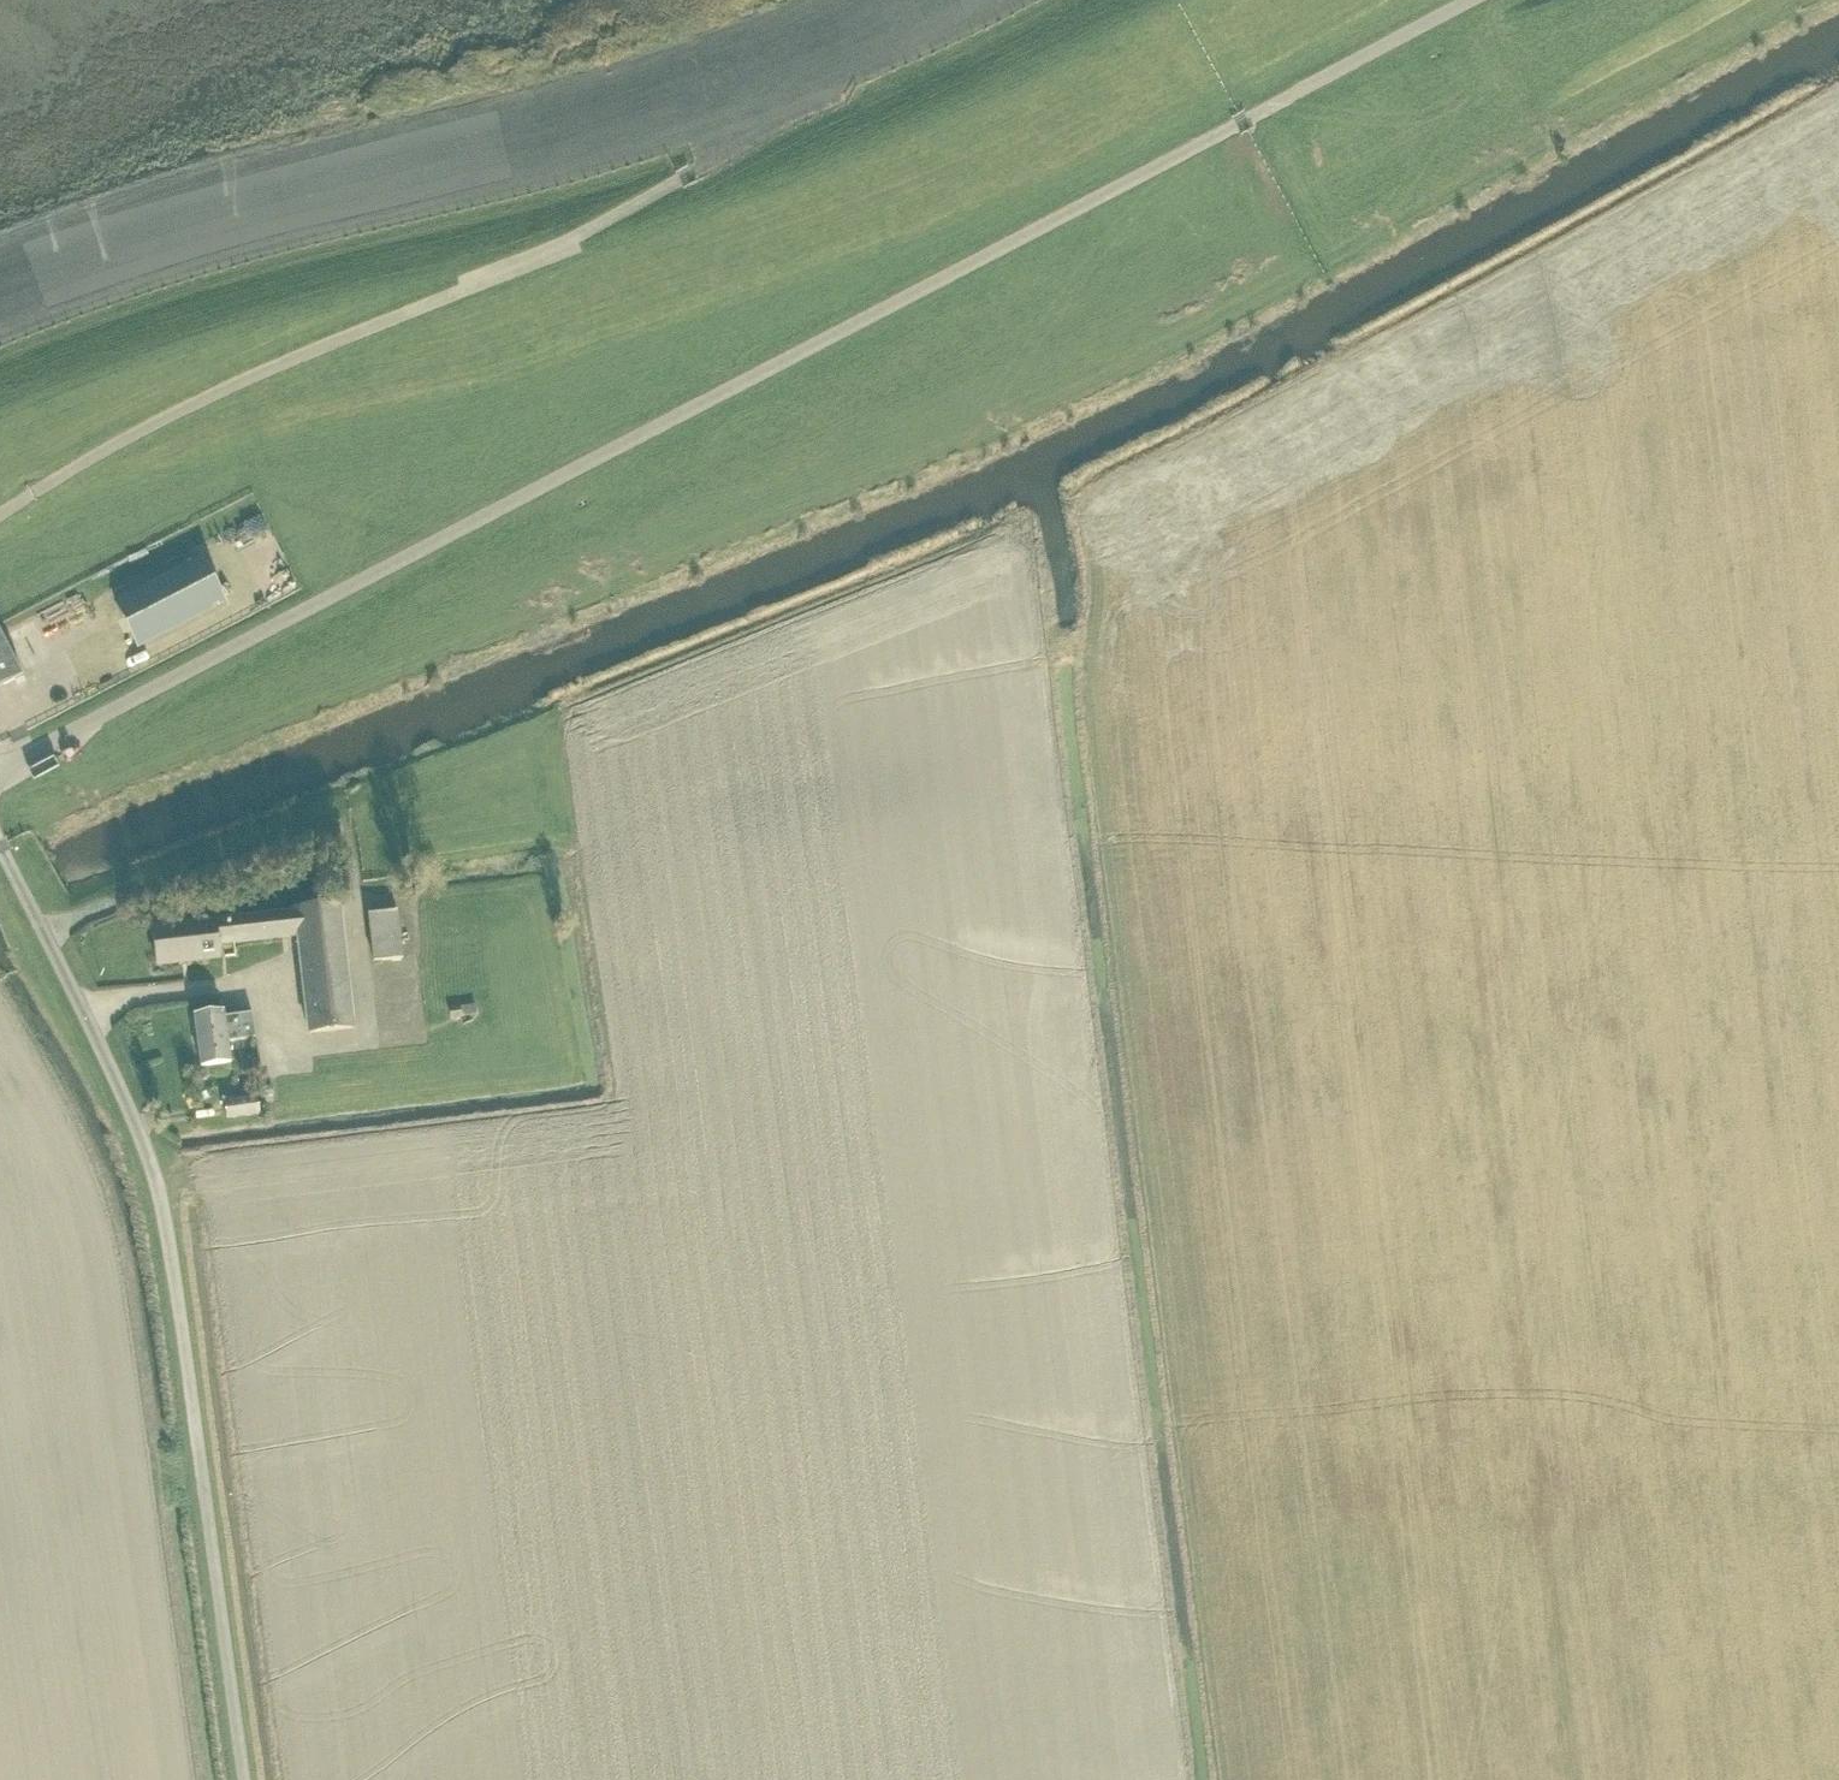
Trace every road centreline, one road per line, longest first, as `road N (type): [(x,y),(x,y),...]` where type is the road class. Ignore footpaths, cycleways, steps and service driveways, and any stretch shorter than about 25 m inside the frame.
road 1 (unclassified): [(0,766),(1472,0)]
road 2 (unclassified): [(245,1779),(173,1255),(153,1170),(0,850)]
road 3 (unclassified): [(686,175),(581,235),(169,417),(0,514)]

